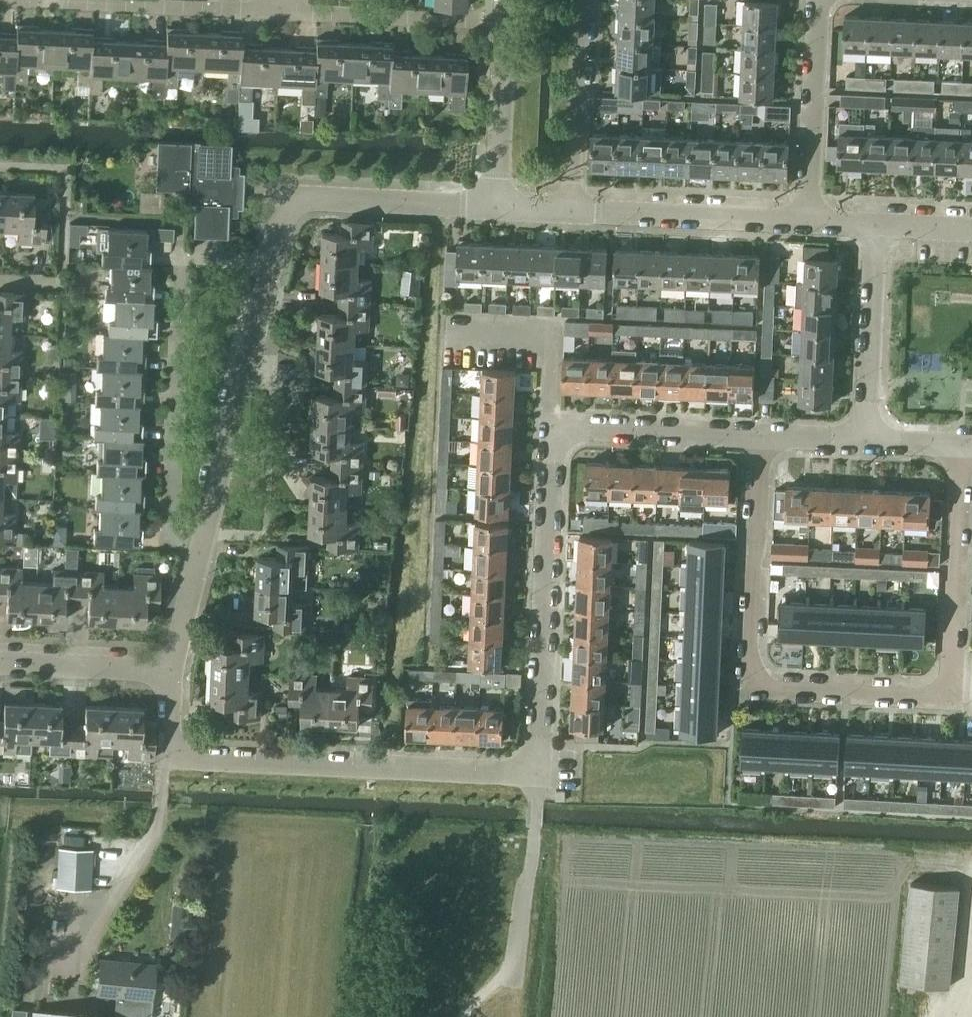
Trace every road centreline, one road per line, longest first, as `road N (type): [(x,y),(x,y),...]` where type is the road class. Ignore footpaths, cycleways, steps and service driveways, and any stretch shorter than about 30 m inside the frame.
road 1 (residential): [(170,669),(169,757),(538,773),(552,425)]
road 2 (residential): [(762,435),(749,684),(949,694)]
road 3 (residential): [(271,259),(183,256),(169,541),(201,542)]
road 4 (residential): [(201,542),(271,259)]
road 5 (residential): [(271,259),(290,209),(305,198),(495,207)]
road 6 (residential): [(949,694),(961,444)]
road 7 (residential): [(278,11),(42,1)]
road 8 (residential): [(807,221),(571,211)]
road 9 (residential): [(807,221),(817,0)]
road 10 (residential): [(866,440),(875,225)]
road 11 (residential): [(571,211),(581,0)]
road 12 (residential): [(762,435),(552,425)]
road 13 (residential): [(495,207),(504,0)]
road 14 (residential): [(0,662),(170,669)]
road 15 (residential): [(424,17),(278,11)]
road 16 (residential): [(170,669),(201,542)]

